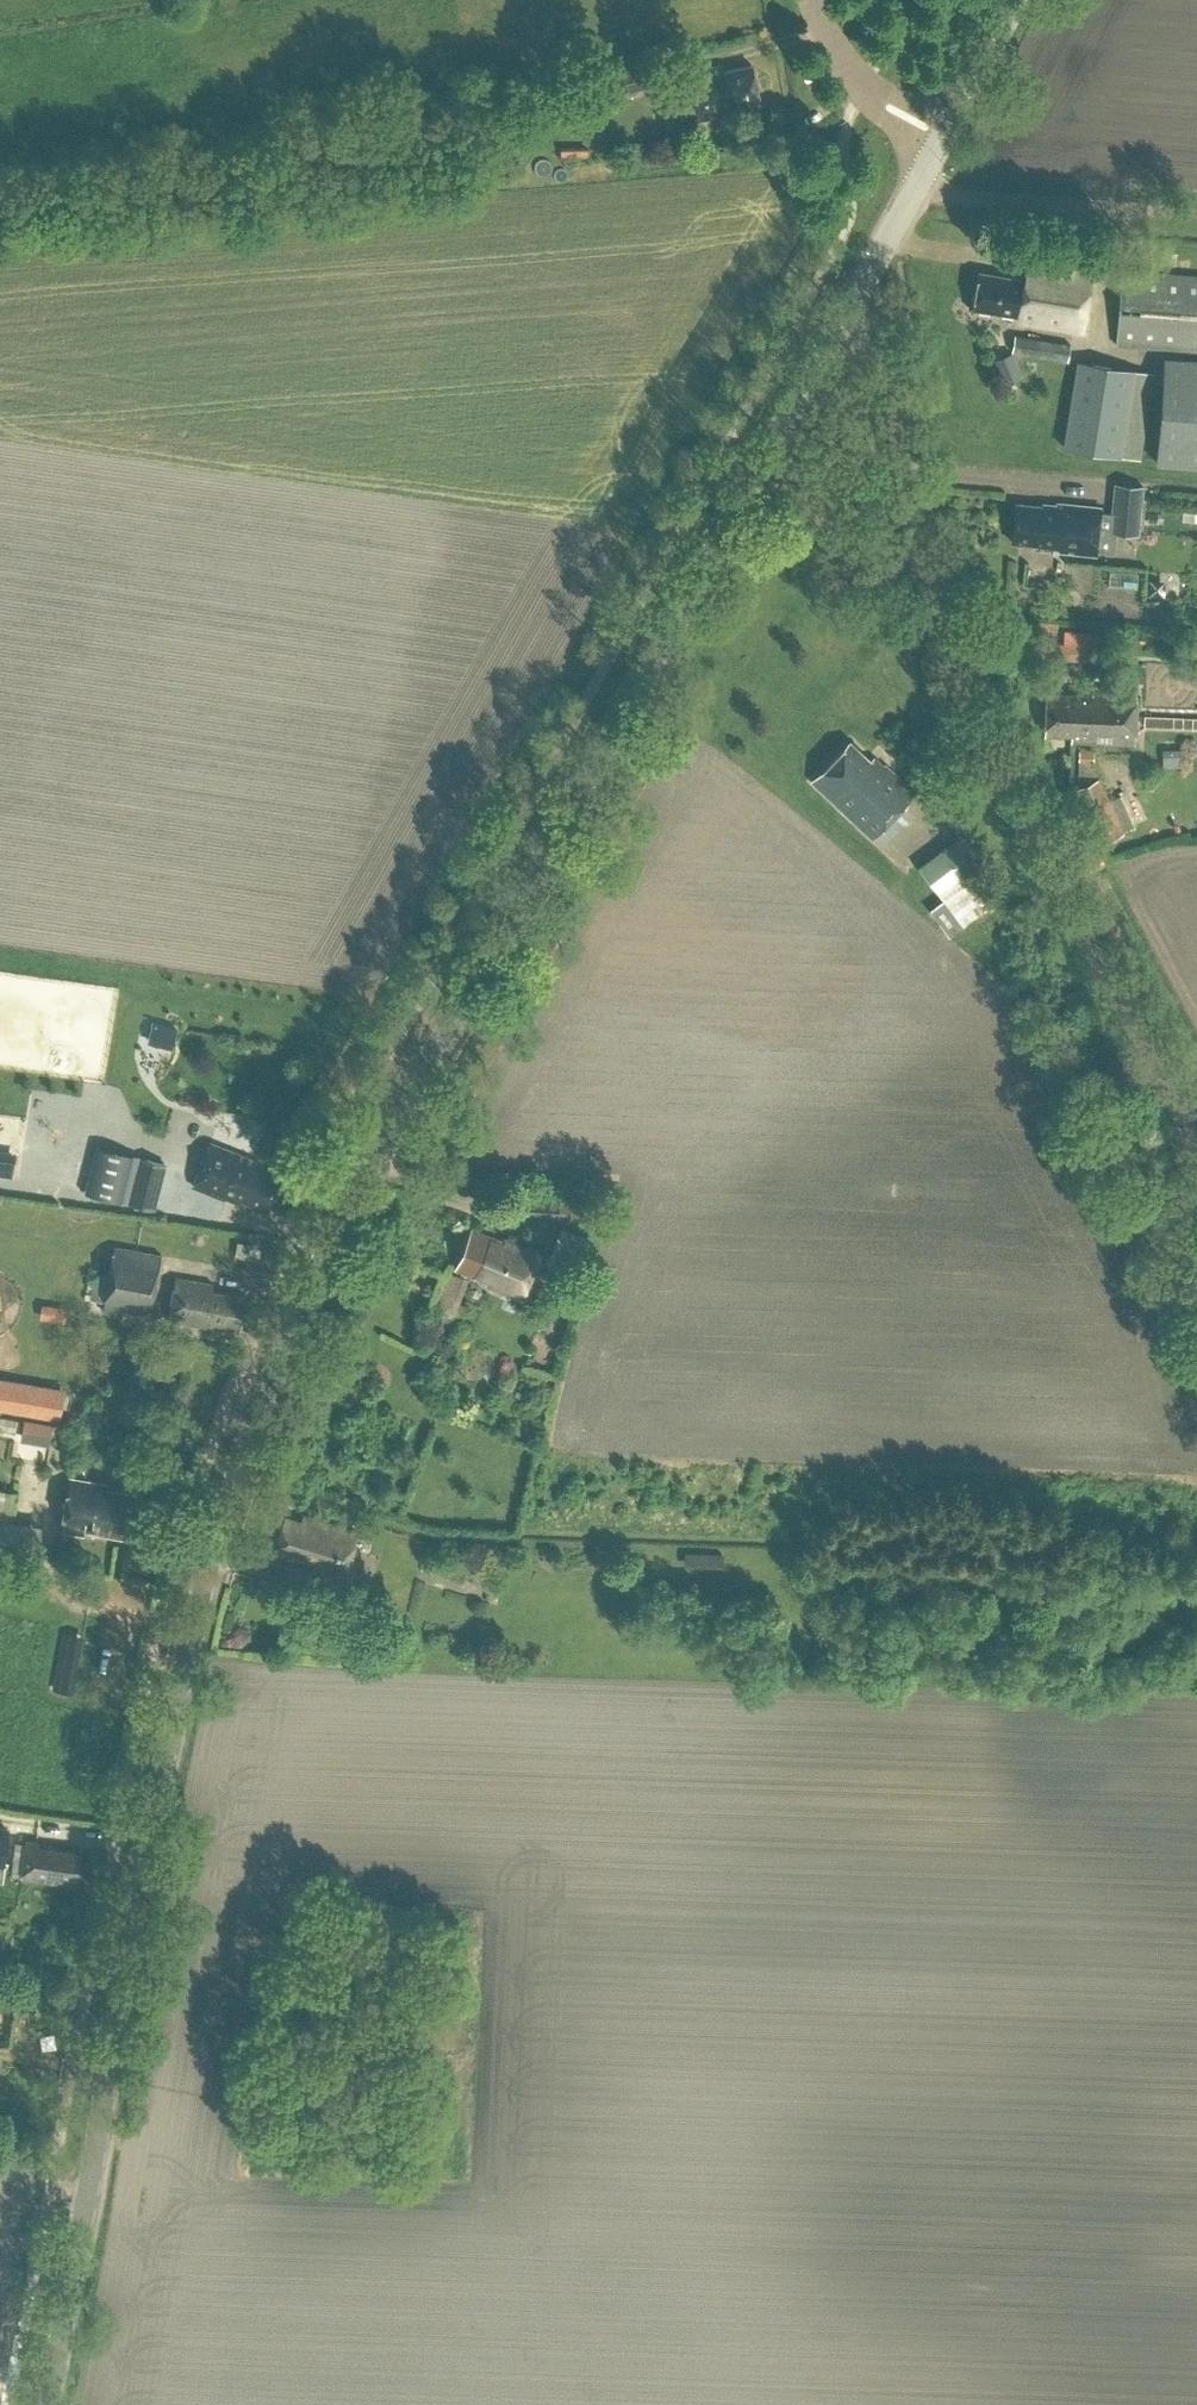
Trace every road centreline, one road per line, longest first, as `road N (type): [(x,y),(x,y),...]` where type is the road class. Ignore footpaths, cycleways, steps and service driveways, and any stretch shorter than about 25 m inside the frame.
road 1 (primary): [(42,2404),(211,1543),(250,1433),(348,1203),(843,311)]
road 2 (unclassified): [(1196,1147),(991,758),(928,604),(902,495),(886,369),(843,311)]
road 3 (track): [(913,188),(1196,211)]
road 4 (primary): [(843,311),(939,142)]
road 5 (tertiary): [(939,142),(859,89),(819,0)]
road 6 (primary): [(939,142),(1015,0)]

